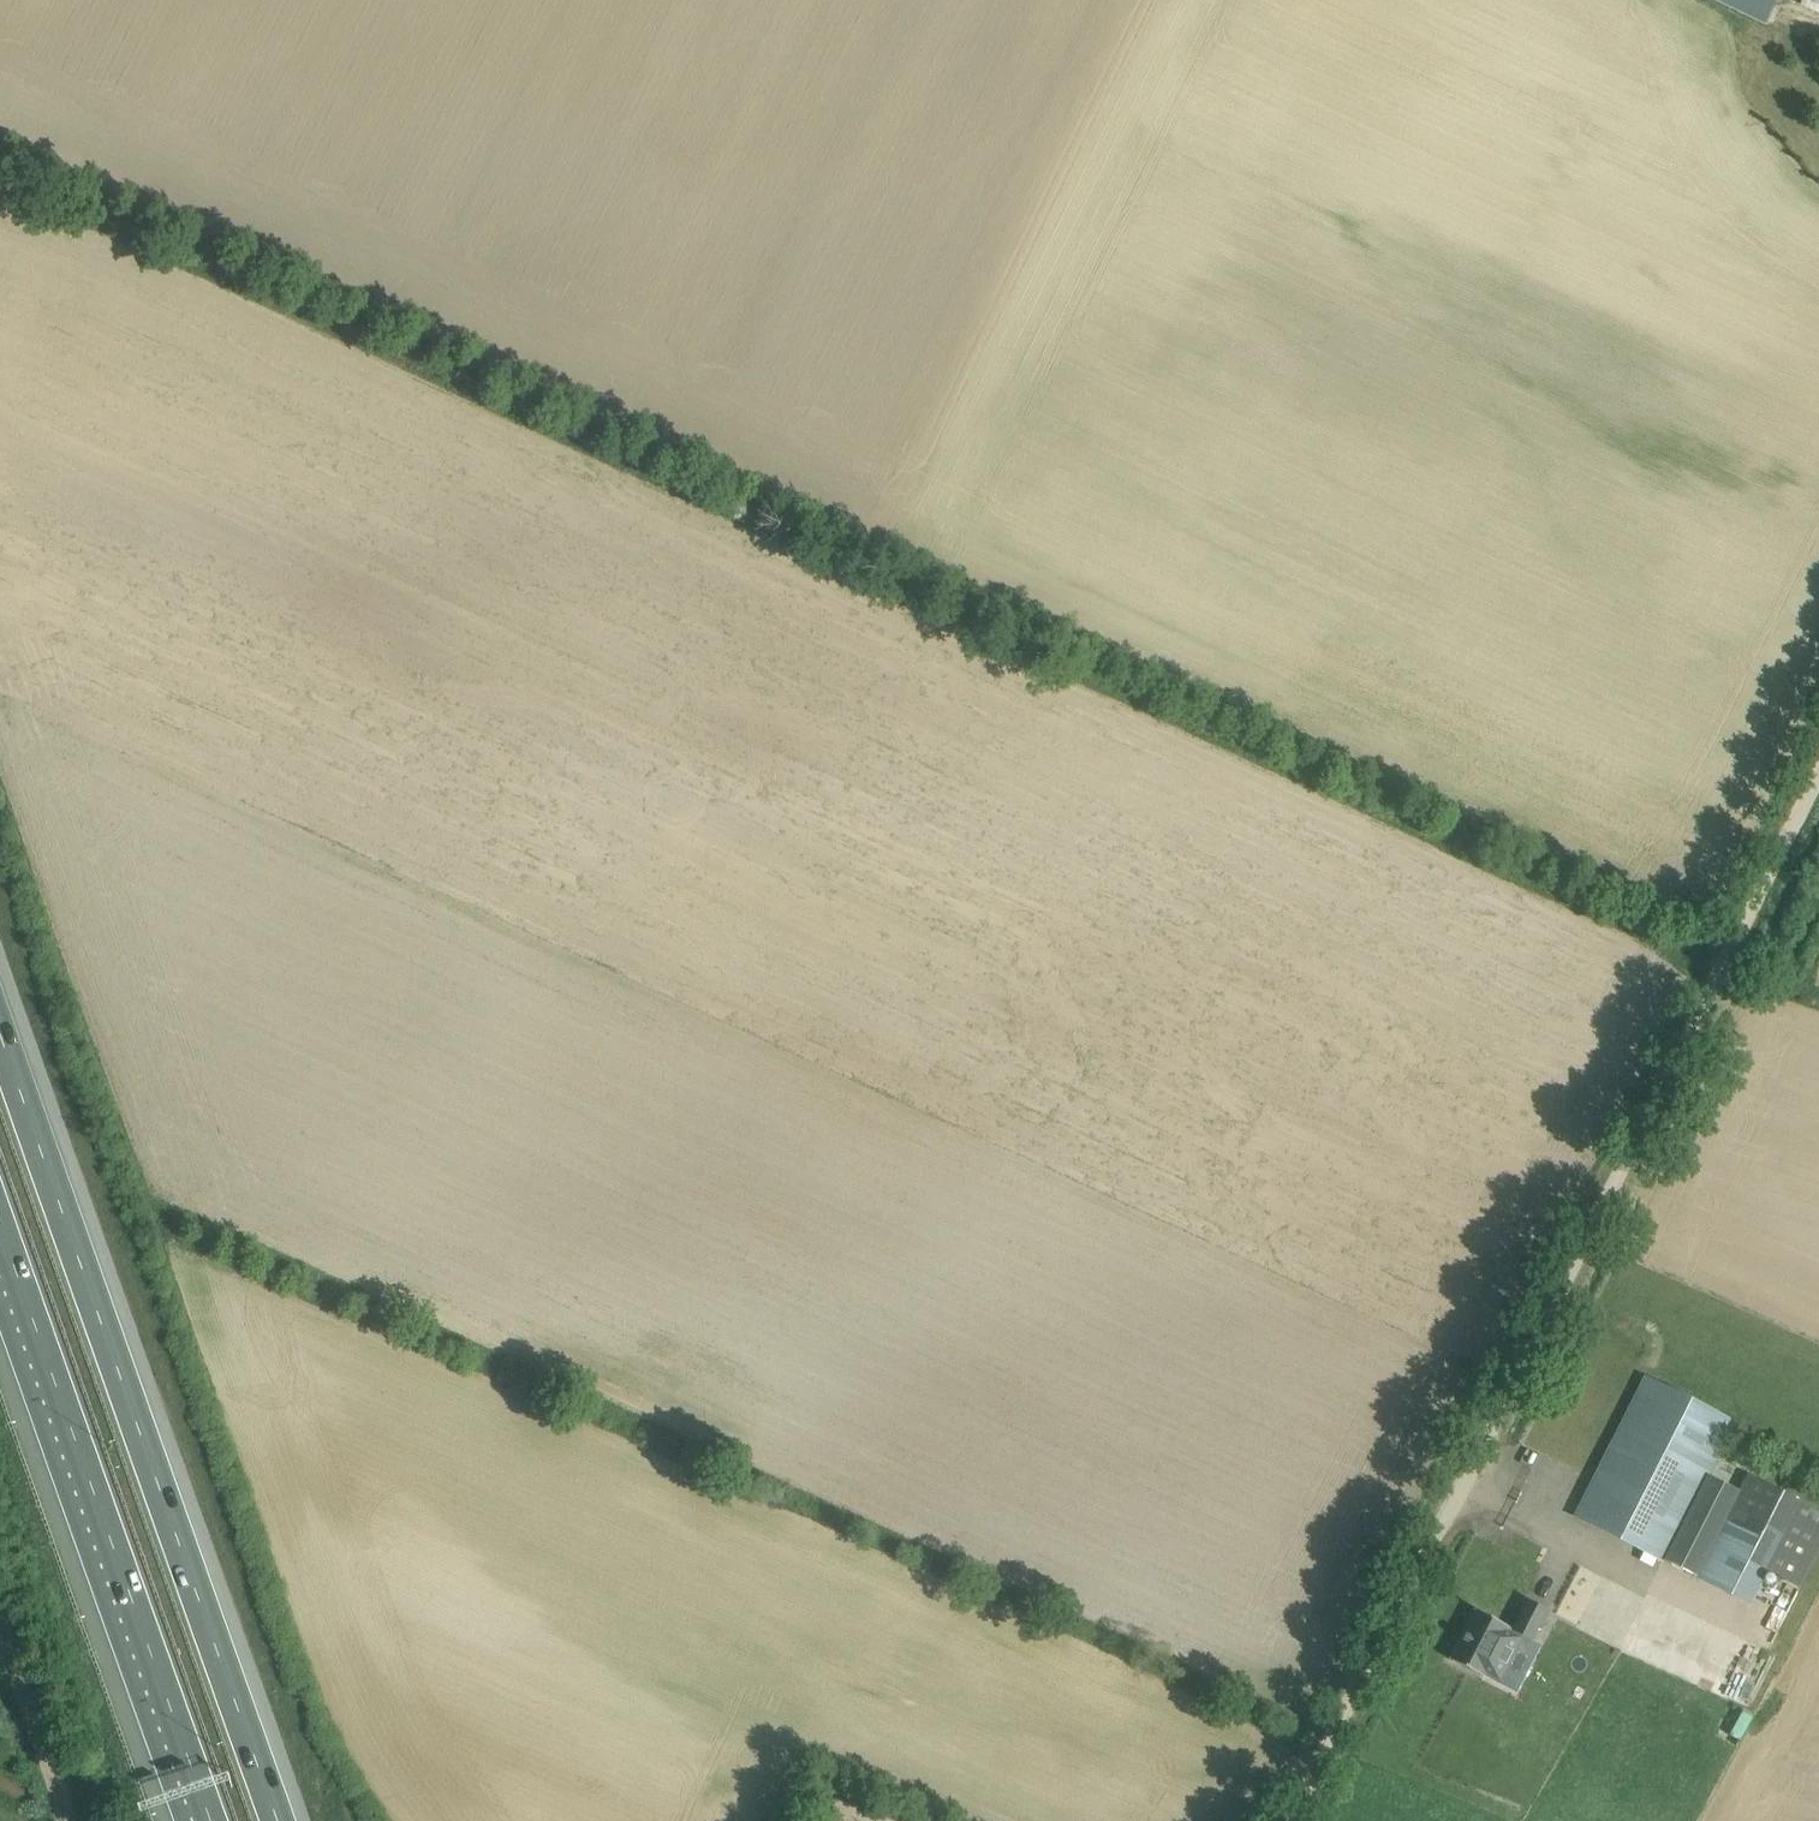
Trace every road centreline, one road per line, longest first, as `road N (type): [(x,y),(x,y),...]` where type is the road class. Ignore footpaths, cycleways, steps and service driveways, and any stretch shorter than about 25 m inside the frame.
road 1 (unclassified): [(1290,1820),(1818,762)]
road 2 (motorway): [(278,1820),(0,1040)]
road 3 (motorway): [(0,1226),(211,1820)]
road 4 (unclassified): [(62,1820),(0,1638)]

